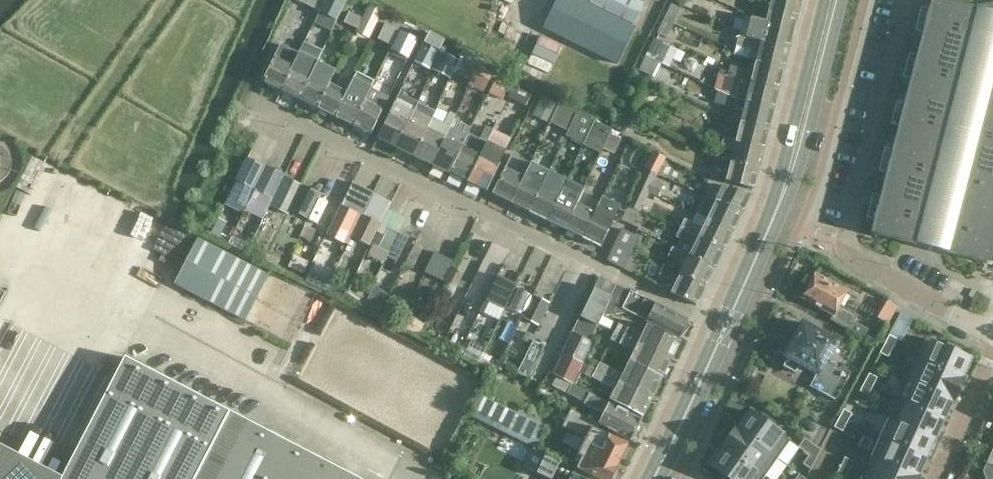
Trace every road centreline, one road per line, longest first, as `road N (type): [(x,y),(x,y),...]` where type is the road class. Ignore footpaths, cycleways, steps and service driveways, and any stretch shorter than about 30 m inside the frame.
road 1 (residential): [(248,99),(725,328)]
road 2 (residential): [(987,332),(843,251),(907,0)]
road 3 (primary): [(725,328),(780,203),(835,0)]
road 4 (primary): [(653,478),(725,328)]
road 5 (residential): [(992,350),(934,478)]

